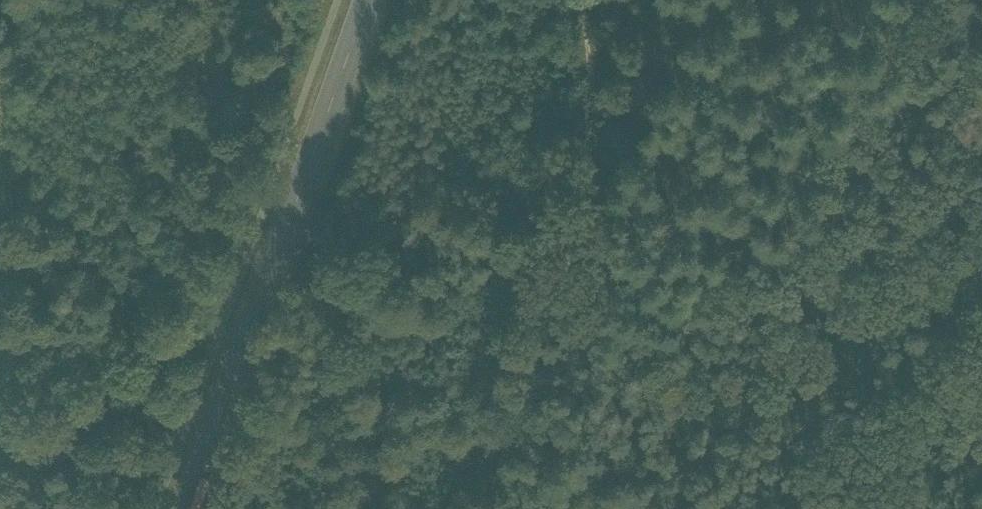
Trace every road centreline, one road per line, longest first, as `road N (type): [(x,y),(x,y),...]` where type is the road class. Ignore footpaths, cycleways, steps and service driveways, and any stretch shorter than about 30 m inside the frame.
road 1 (primary): [(187,508),(368,0)]
road 2 (track): [(484,508),(599,155),(583,0)]
road 3 (track): [(981,267),(890,338),(834,402),(697,508)]

